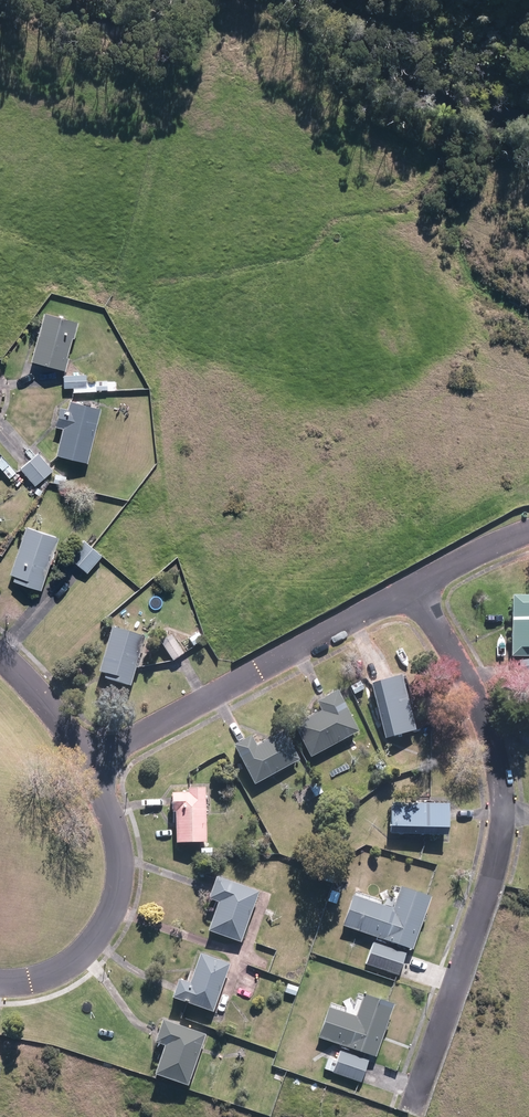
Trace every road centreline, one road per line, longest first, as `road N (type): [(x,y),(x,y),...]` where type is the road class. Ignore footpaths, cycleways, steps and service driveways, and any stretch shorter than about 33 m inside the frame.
road 1 (residential): [(414,583),(460,670),(494,762),(504,818),(494,873),(410,1114)]
road 2 (residential): [(88,763),(414,583)]
road 3 (residential): [(0,982),(44,977),(74,962),(113,910),(119,849),(88,763)]
road 4 (residential): [(88,763),(0,656)]
road 5 (residential): [(528,530),(414,583)]

